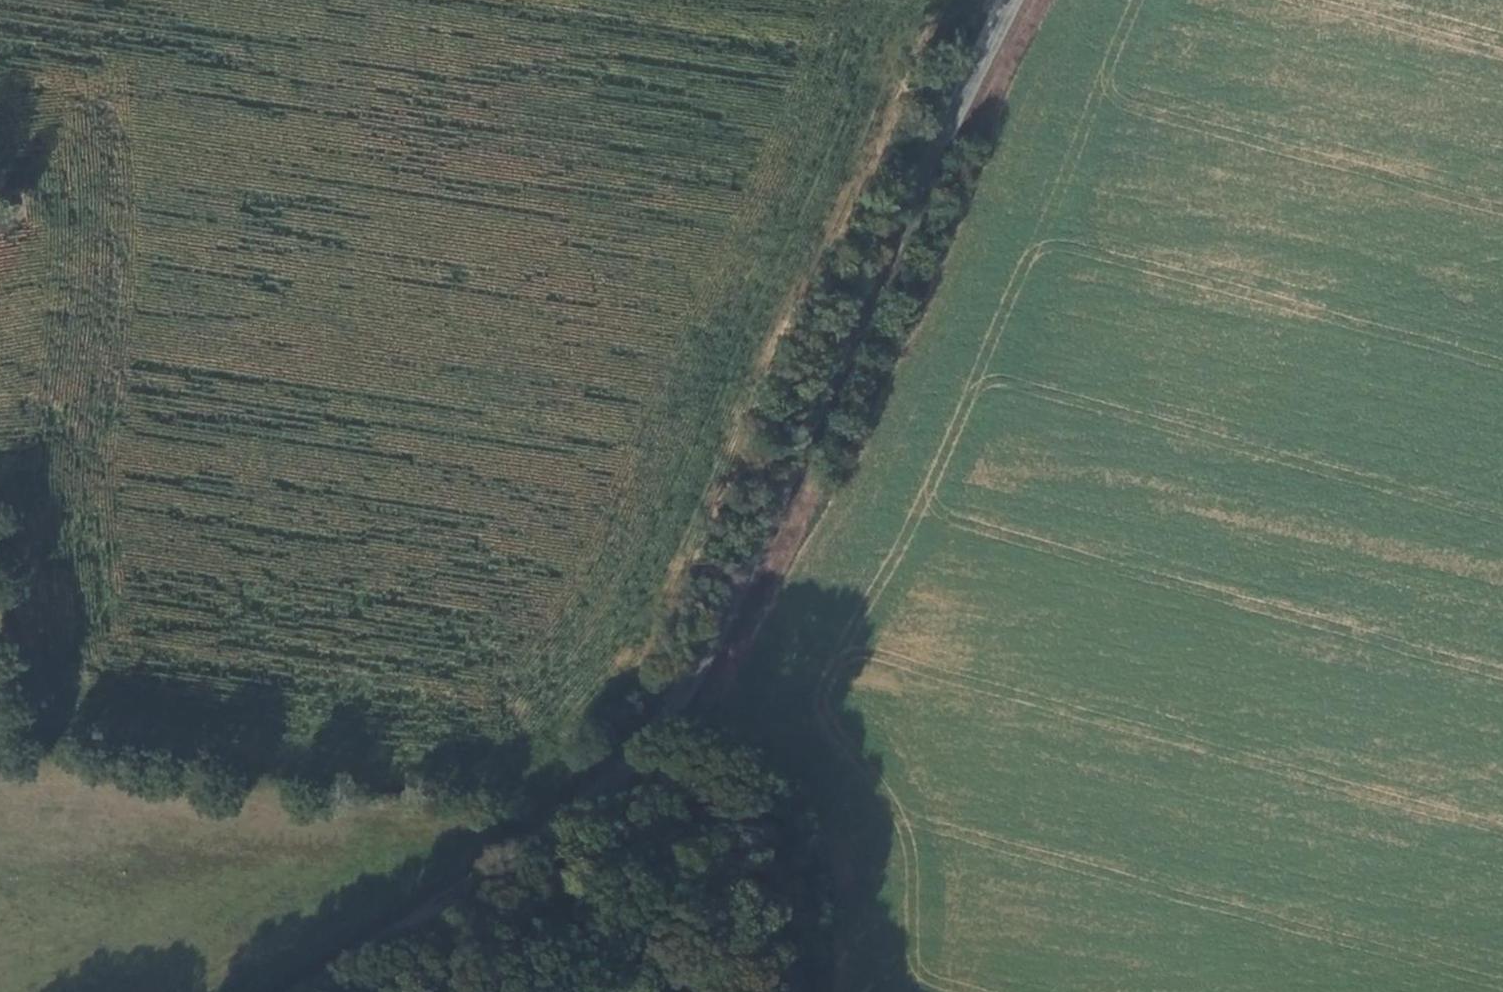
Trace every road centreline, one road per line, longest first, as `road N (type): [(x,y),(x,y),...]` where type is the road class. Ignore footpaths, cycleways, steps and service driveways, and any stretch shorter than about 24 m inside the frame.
road 1 (tertiary): [(308,991),(575,807),(692,687),(1012,0)]

